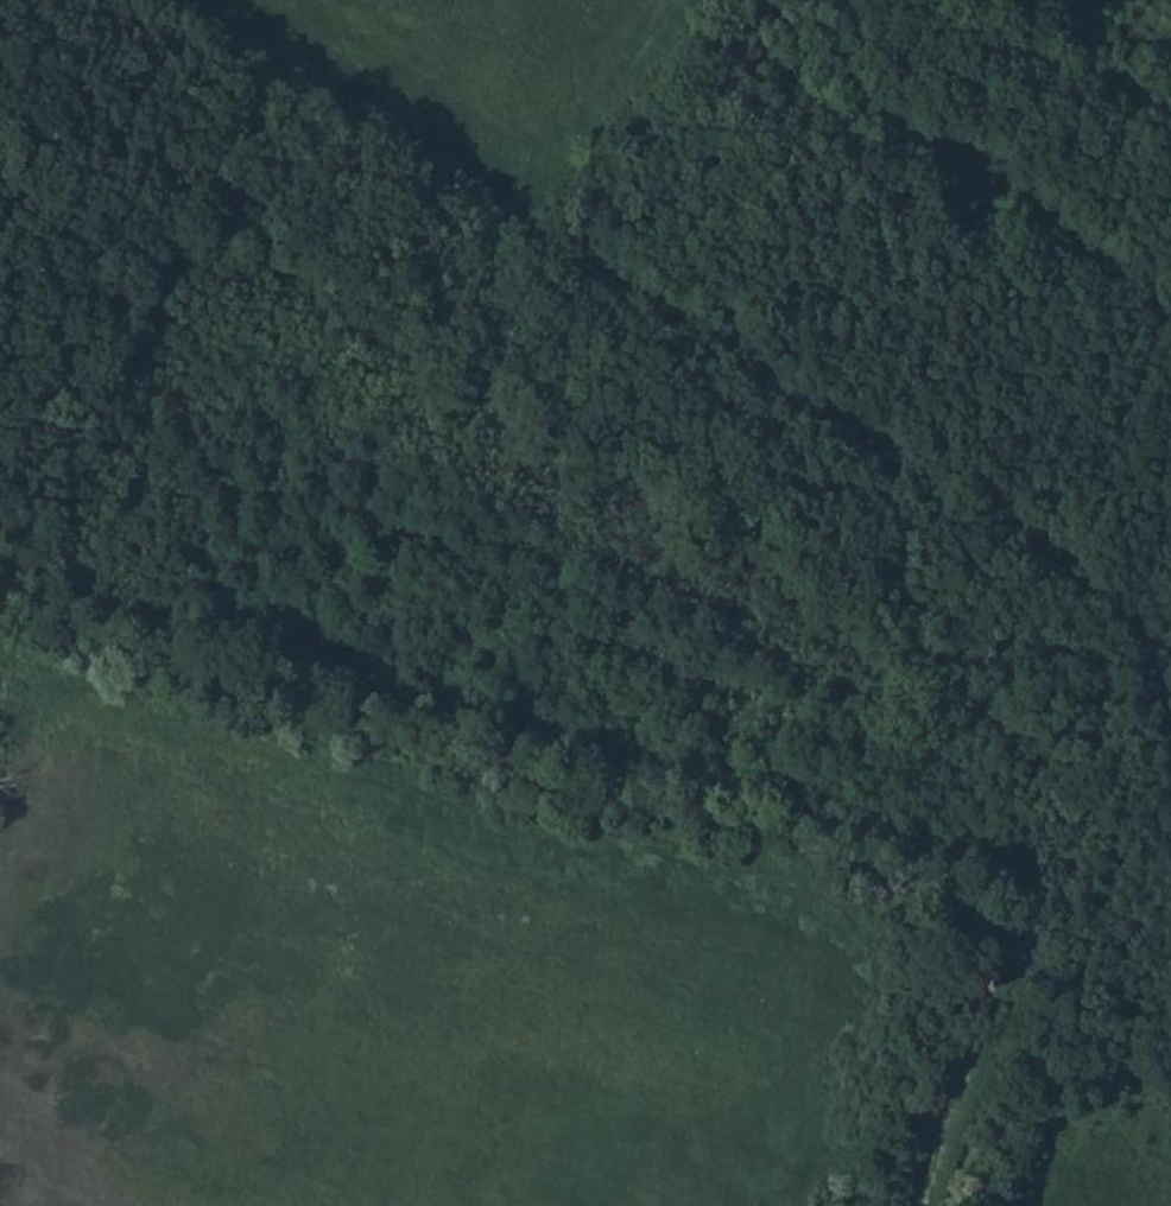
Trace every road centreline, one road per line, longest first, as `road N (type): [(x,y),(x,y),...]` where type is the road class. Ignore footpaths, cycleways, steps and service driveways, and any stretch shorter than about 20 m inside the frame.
road 1 (track): [(1170,722),(1099,914),(1021,874),(928,1205)]

